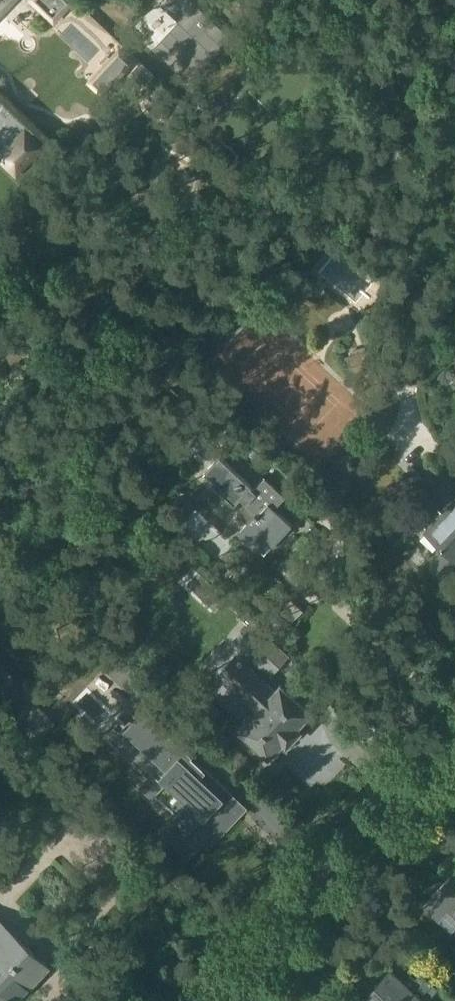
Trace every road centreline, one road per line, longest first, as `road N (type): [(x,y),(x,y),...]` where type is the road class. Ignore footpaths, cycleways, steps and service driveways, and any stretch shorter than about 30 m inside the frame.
road 1 (residential): [(217,1000),(454,747)]

